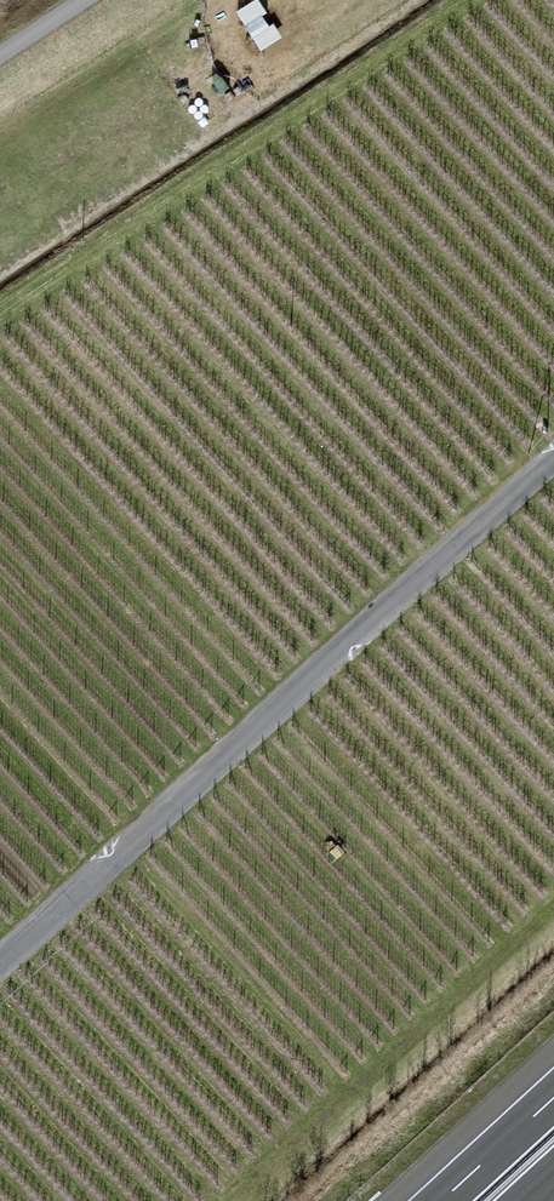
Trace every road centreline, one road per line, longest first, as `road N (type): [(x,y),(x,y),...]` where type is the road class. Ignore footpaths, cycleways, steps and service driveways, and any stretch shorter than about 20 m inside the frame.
road 1 (unclassified): [(553,457),(0,963)]
road 2 (motorway): [(553,1097),(441,1200)]

